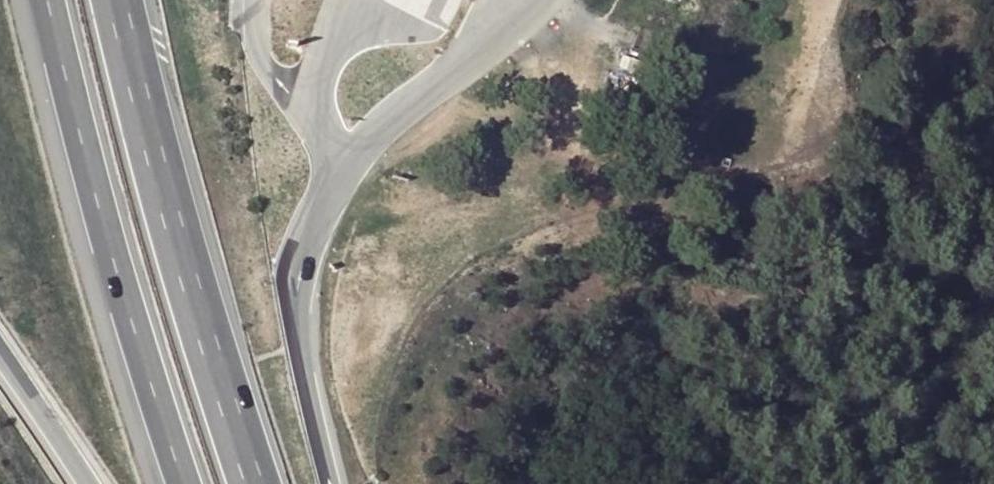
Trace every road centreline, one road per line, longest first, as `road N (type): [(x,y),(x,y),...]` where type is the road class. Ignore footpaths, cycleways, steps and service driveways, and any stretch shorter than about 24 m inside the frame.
road 1 (motorway): [(30,0),(97,267),(170,483)]
road 2 (motorway): [(256,483),(169,209),(117,0)]
road 3 (motorway): [(332,483),(298,300),(300,272),(341,171)]

